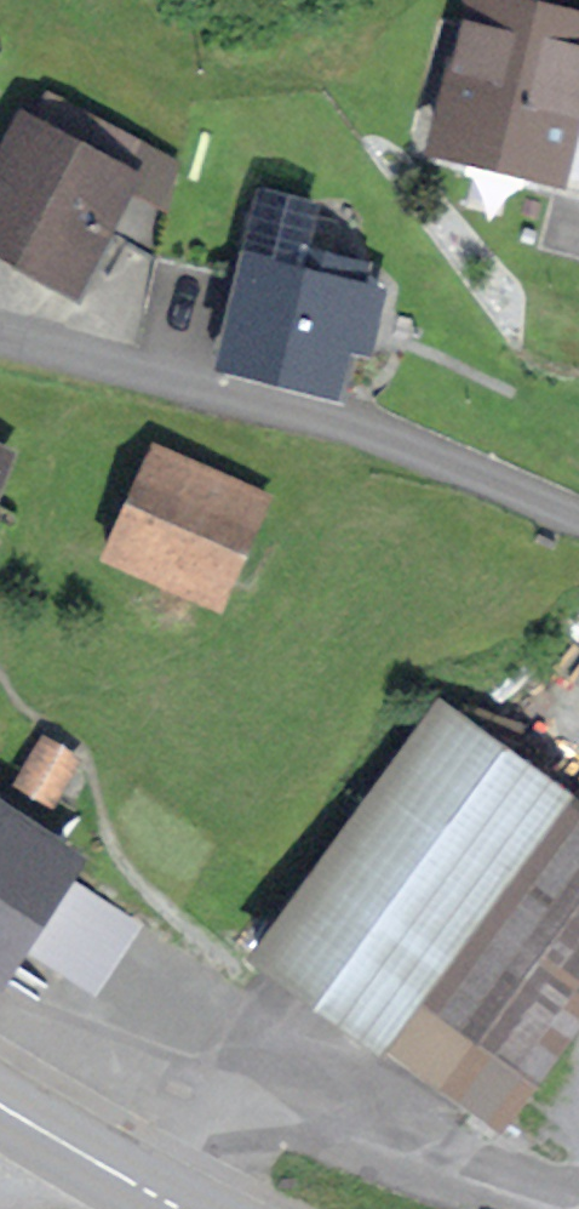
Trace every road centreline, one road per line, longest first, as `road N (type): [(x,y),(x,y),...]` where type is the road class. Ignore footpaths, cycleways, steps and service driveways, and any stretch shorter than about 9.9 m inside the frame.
road 1 (residential): [(578,514),(437,456),(0,332)]
road 2 (primary): [(0,1106),(181,1208)]

